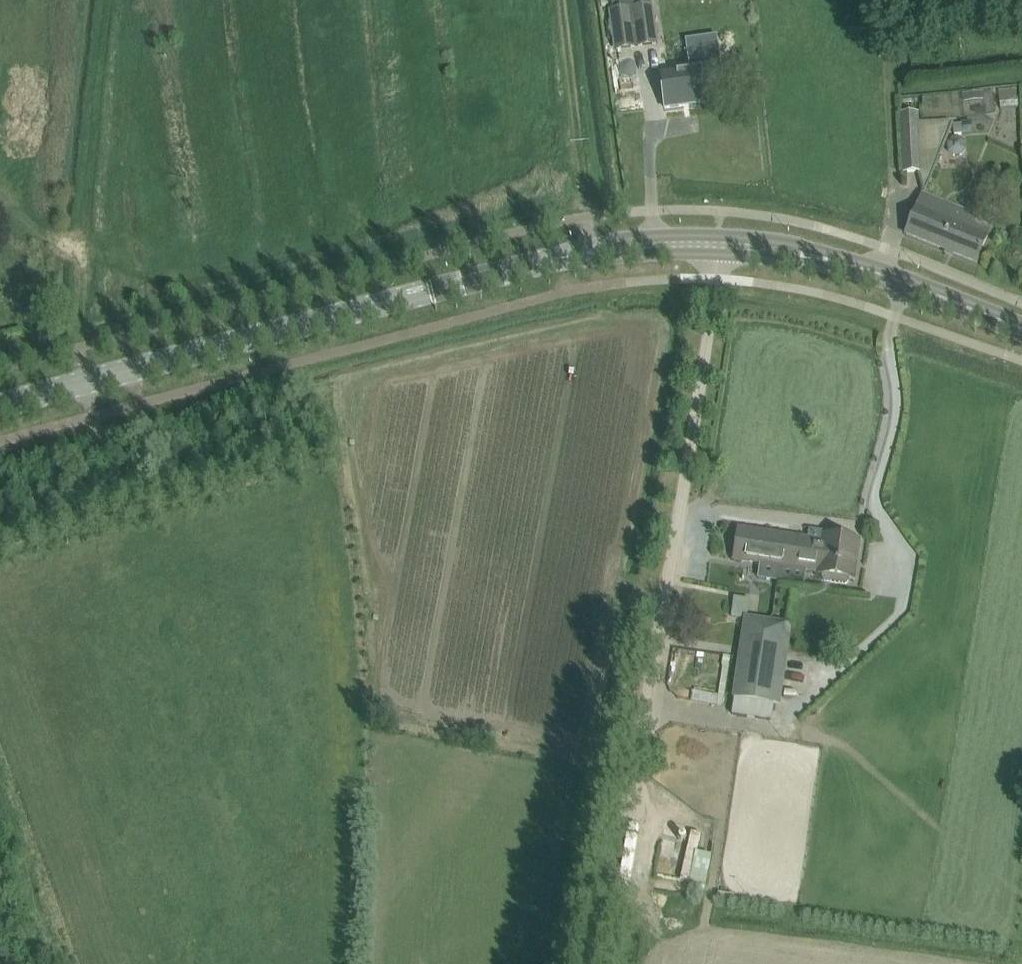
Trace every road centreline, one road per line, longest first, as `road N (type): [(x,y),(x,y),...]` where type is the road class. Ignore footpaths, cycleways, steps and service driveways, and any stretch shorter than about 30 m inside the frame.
road 1 (unclassified): [(595,963),(649,687),(715,253)]
road 2 (secondary): [(0,410),(591,250)]
road 3 (track): [(562,0),(591,250)]
road 4 (secondary): [(1021,328),(821,258)]
road 5 (secondary): [(716,235),(651,236),(591,250)]
road 6 (secondary): [(591,250),(611,257),(715,253)]

